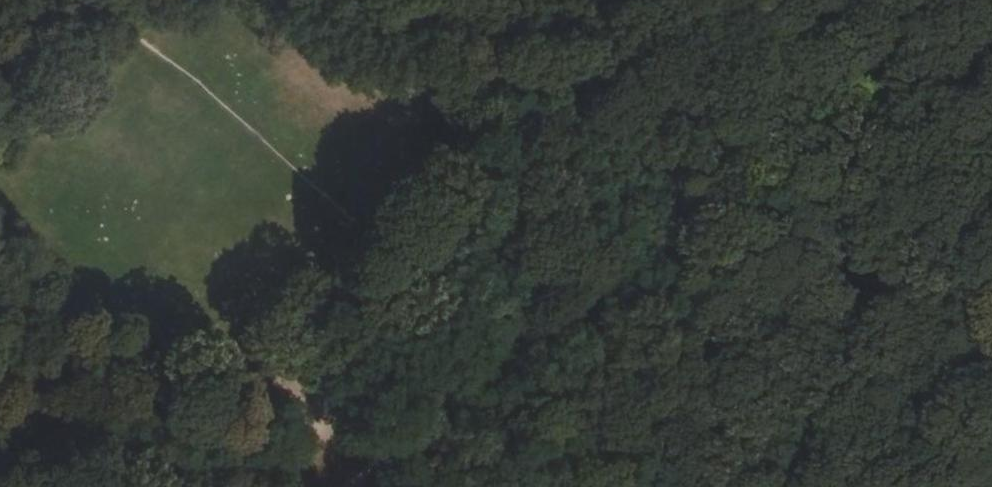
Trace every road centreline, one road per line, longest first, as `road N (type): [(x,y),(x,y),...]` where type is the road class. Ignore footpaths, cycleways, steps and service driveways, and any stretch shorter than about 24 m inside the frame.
road 1 (track): [(87,0),(462,308),(524,340)]
road 2 (track): [(524,340),(944,0)]
road 3 (track): [(524,340),(688,486)]
road 4 (track): [(360,486),(524,340)]

